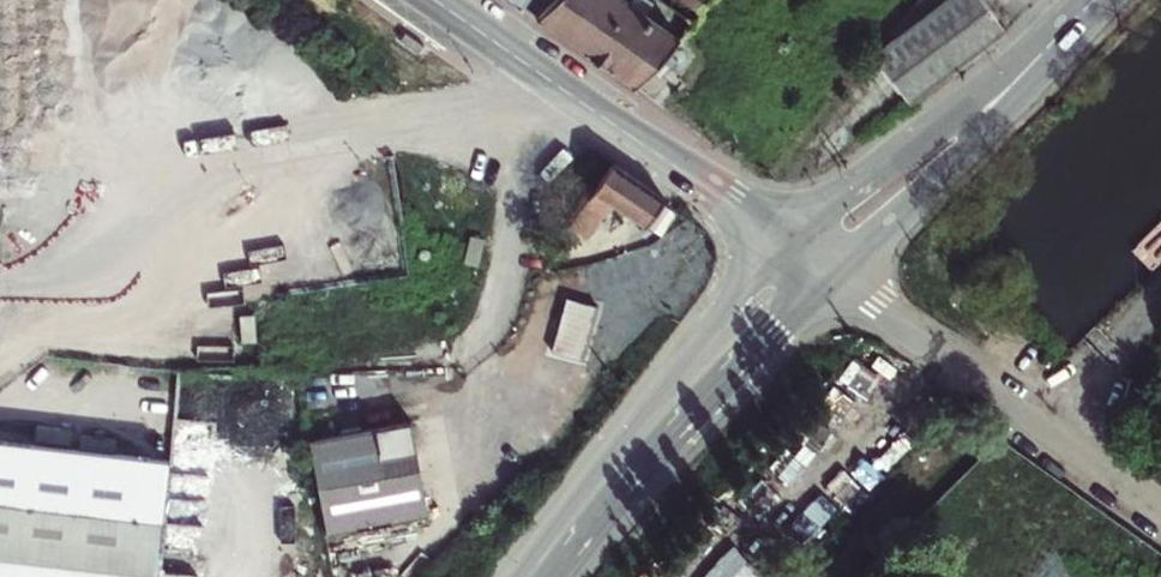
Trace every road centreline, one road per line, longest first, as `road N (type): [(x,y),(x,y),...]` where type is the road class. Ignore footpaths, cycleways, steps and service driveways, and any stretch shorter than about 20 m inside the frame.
road 1 (tertiary): [(443,0),(816,262)]
road 2 (tertiary): [(816,262),(655,424),(528,576)]
road 3 (residential): [(816,262),(1160,504)]
road 4 (tertiary): [(1090,0),(816,262)]

